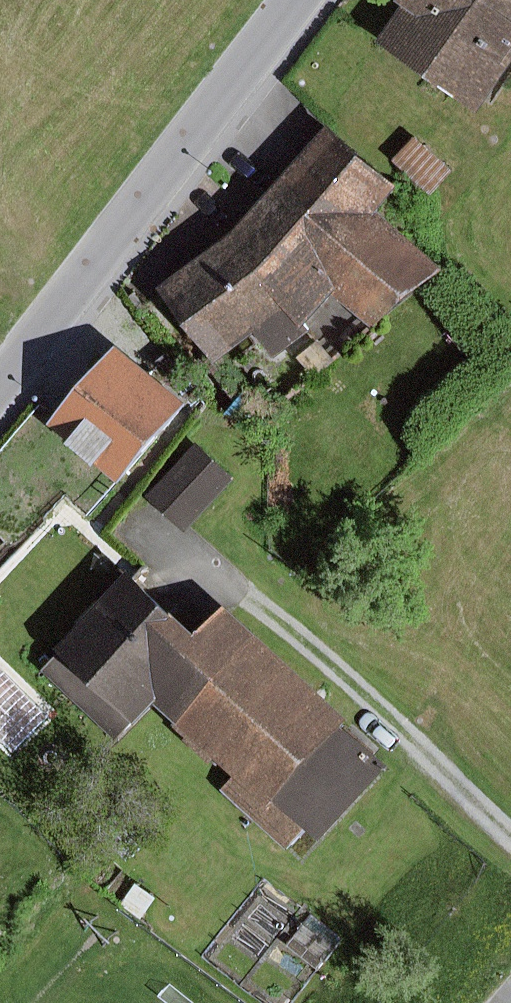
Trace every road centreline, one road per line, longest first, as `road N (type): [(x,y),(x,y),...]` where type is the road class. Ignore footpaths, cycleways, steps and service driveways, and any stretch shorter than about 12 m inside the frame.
road 1 (residential): [(311,0),(71,332),(0,413)]

